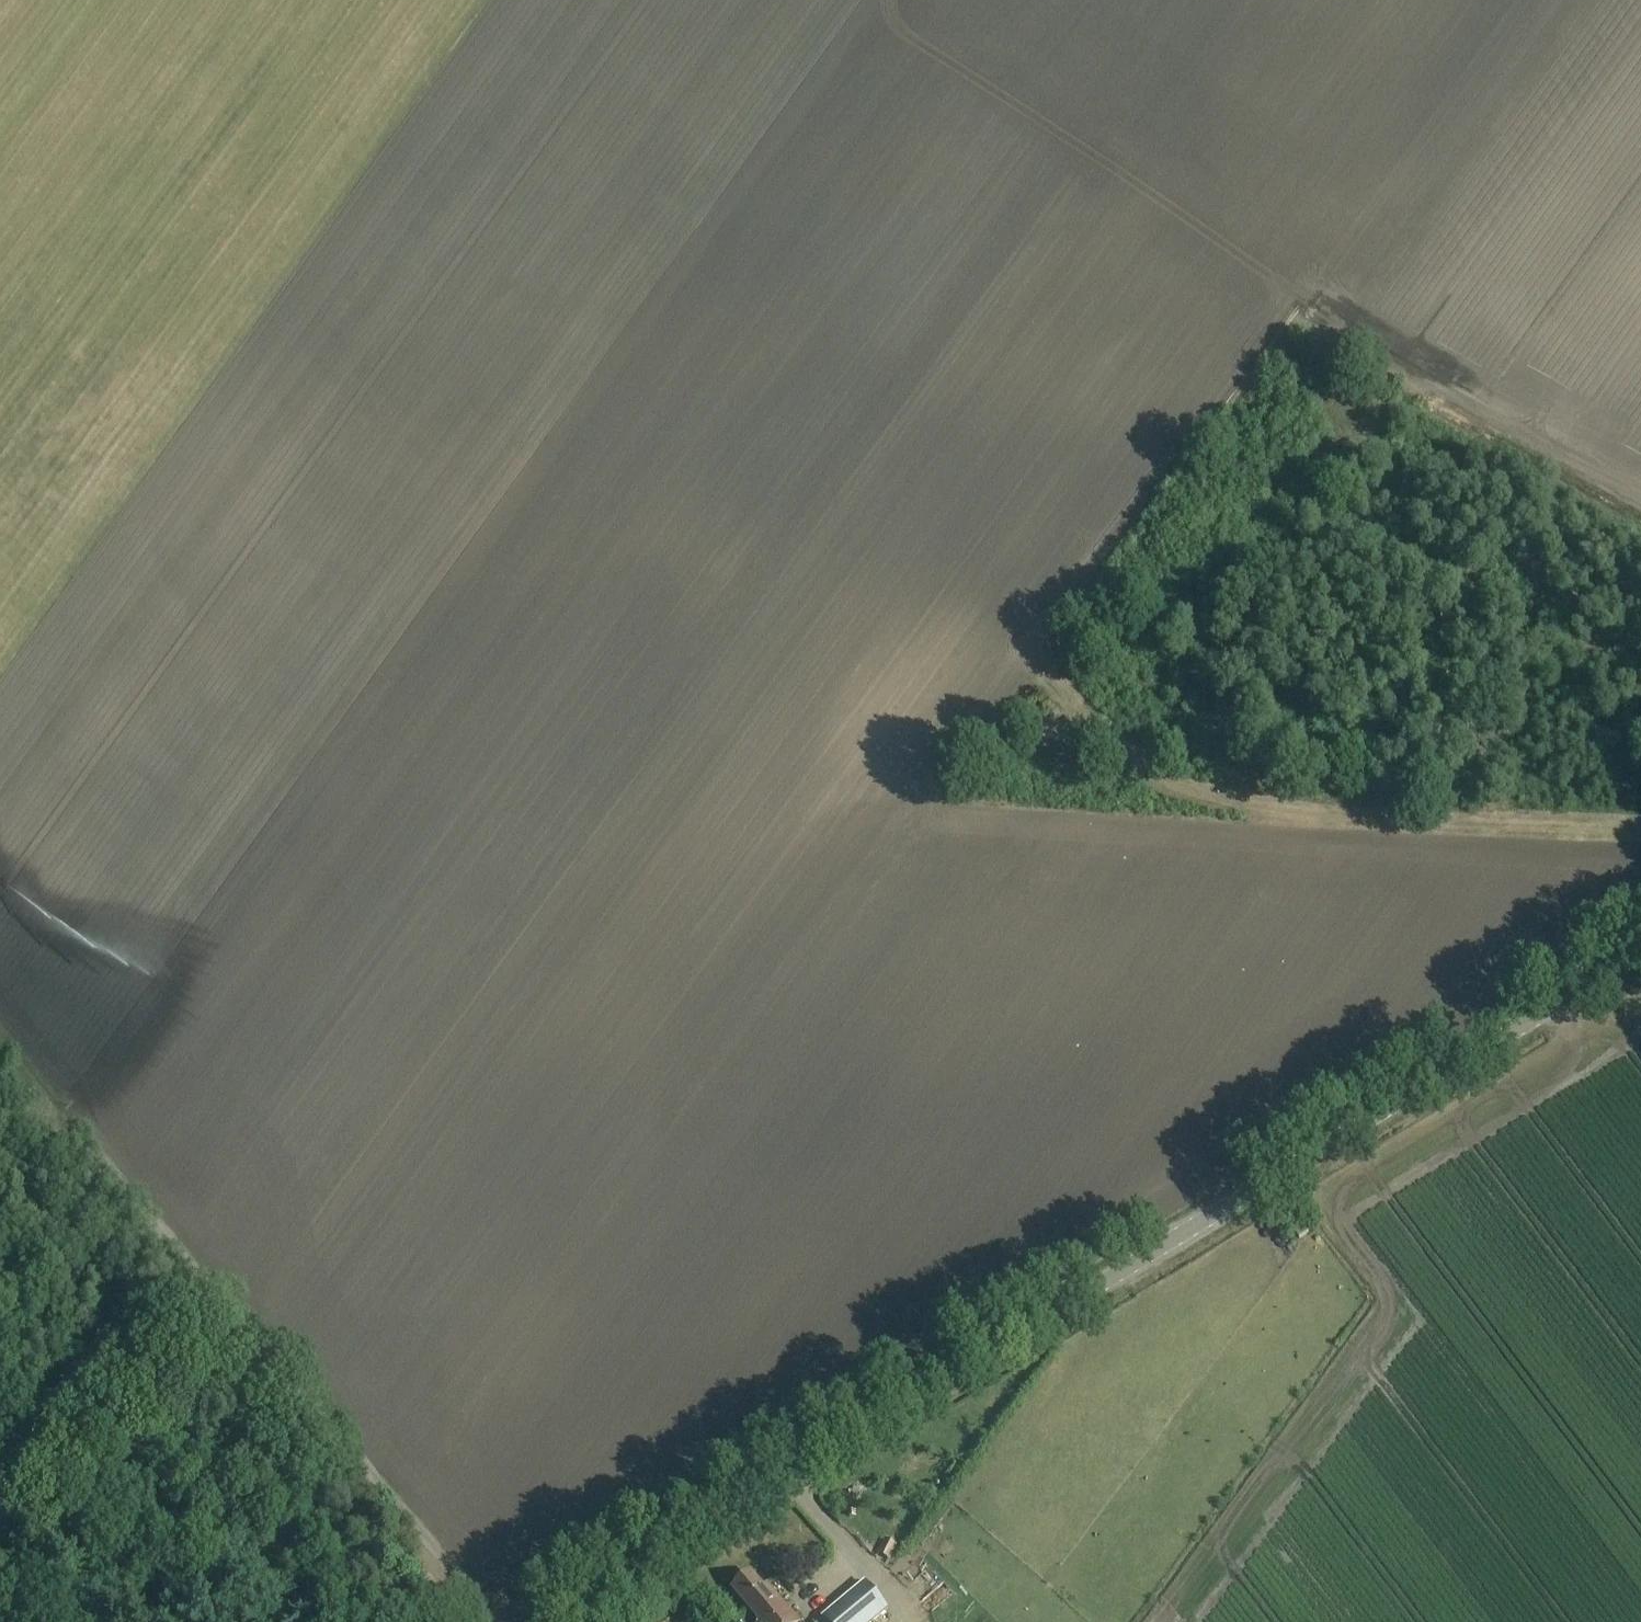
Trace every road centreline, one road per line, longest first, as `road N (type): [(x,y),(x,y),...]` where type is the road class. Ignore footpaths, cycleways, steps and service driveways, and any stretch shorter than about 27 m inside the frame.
road 1 (tertiary): [(556,1621),(1640,955)]

